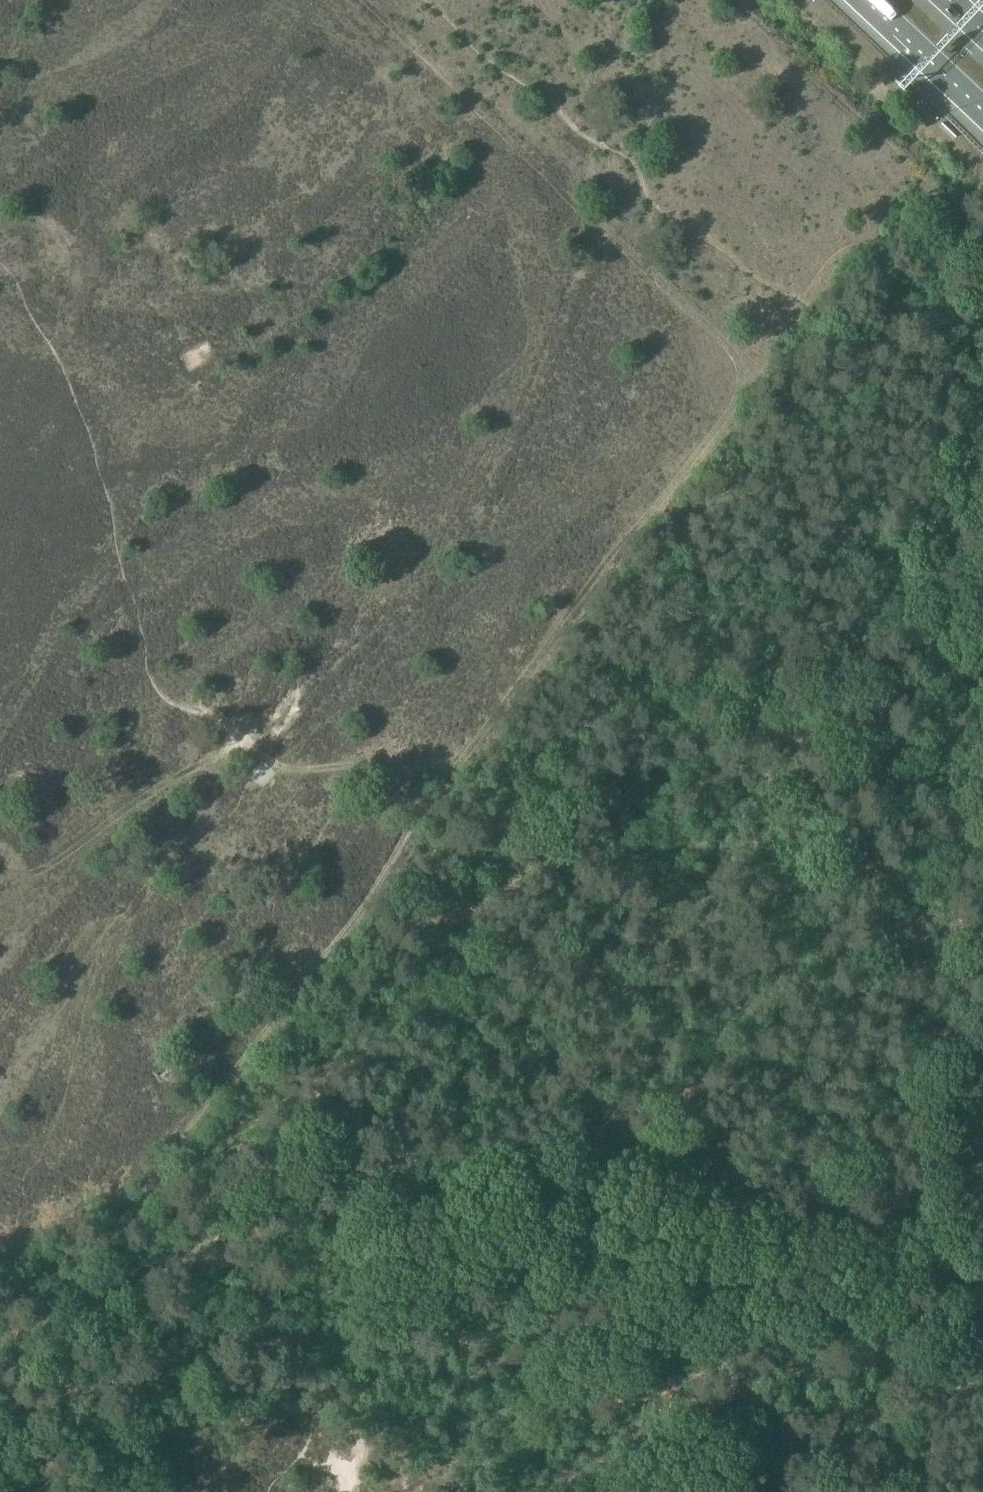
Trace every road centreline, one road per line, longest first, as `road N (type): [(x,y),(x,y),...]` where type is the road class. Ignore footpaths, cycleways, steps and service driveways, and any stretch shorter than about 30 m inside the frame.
road 1 (motorway): [(874,0),(982,104)]

